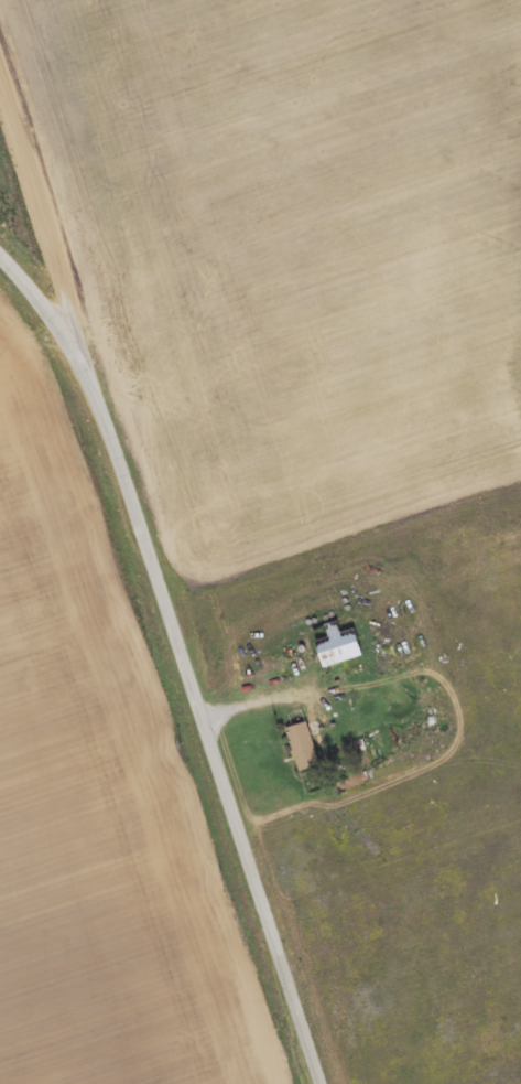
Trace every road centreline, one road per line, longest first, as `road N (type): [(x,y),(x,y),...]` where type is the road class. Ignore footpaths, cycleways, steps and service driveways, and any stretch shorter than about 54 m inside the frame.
road 1 (secondary): [(0,254),(59,331),(311,1083)]
road 2 (residential): [(257,922),(301,883),(520,810)]
road 3 (residential): [(59,331),(66,292),(0,94)]

